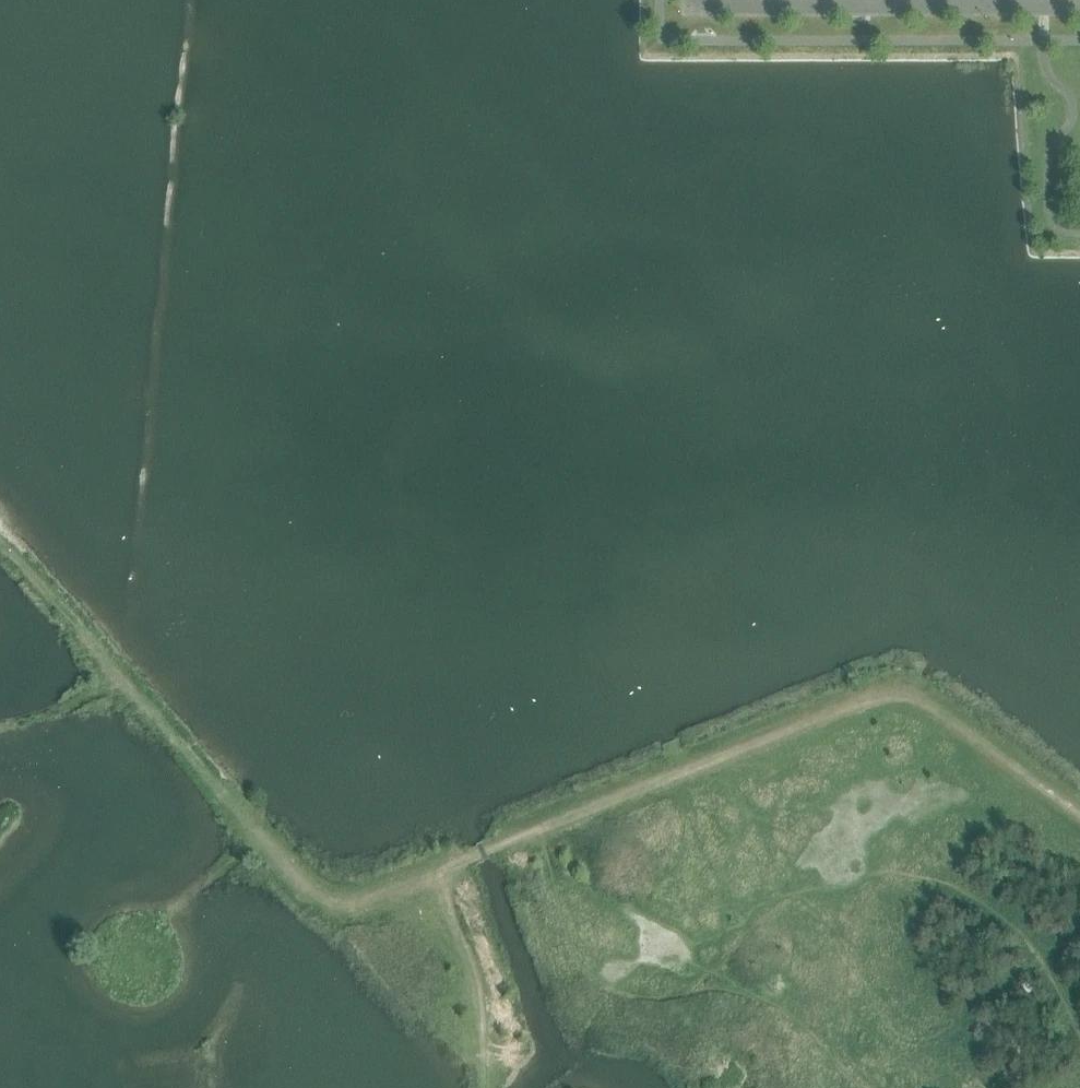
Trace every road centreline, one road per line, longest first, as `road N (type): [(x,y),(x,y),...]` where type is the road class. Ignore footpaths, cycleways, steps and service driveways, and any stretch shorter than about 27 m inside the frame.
road 1 (residential): [(991,3),(697,0)]

